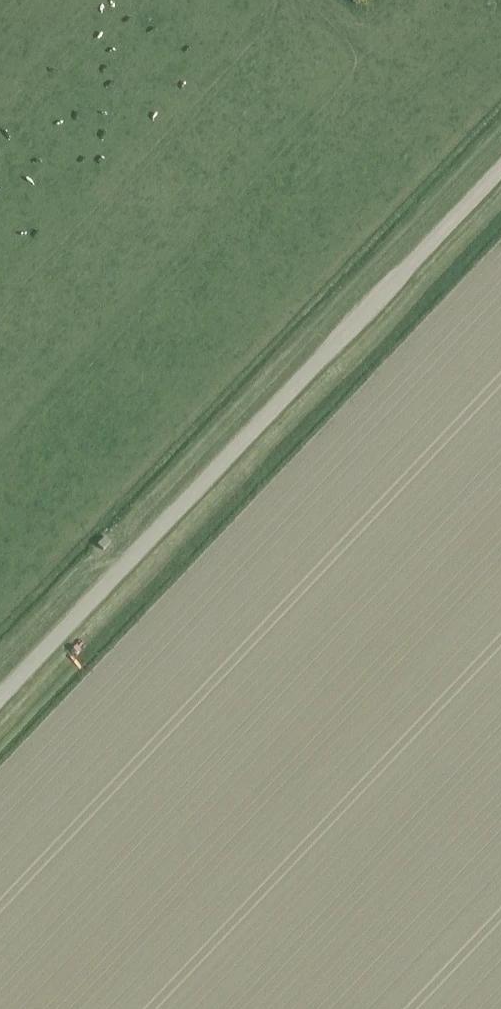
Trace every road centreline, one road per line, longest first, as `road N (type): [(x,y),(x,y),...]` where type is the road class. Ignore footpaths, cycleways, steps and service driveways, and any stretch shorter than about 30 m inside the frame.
road 1 (tertiary): [(0,696),(500,166)]

